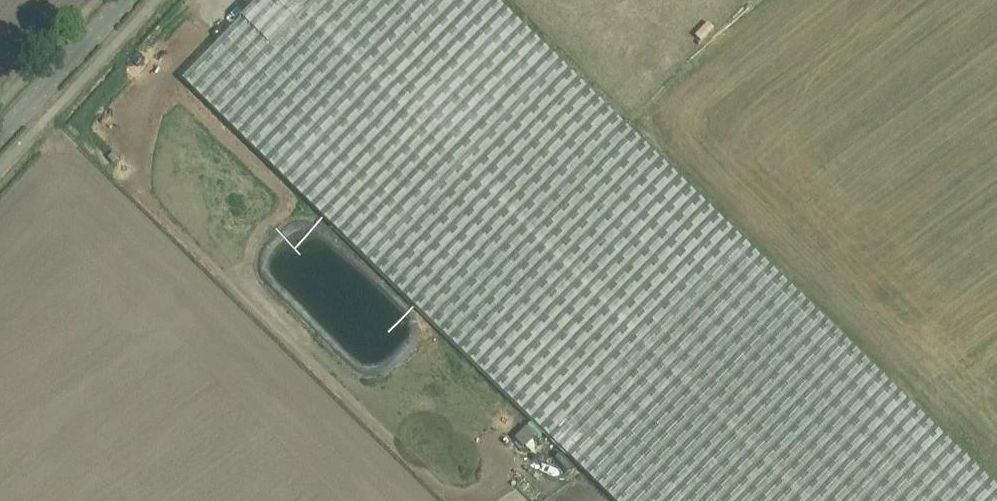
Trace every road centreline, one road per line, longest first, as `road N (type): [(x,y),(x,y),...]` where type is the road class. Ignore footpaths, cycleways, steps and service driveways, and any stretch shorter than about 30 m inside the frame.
road 1 (unclassified): [(0,131),(121,0)]

